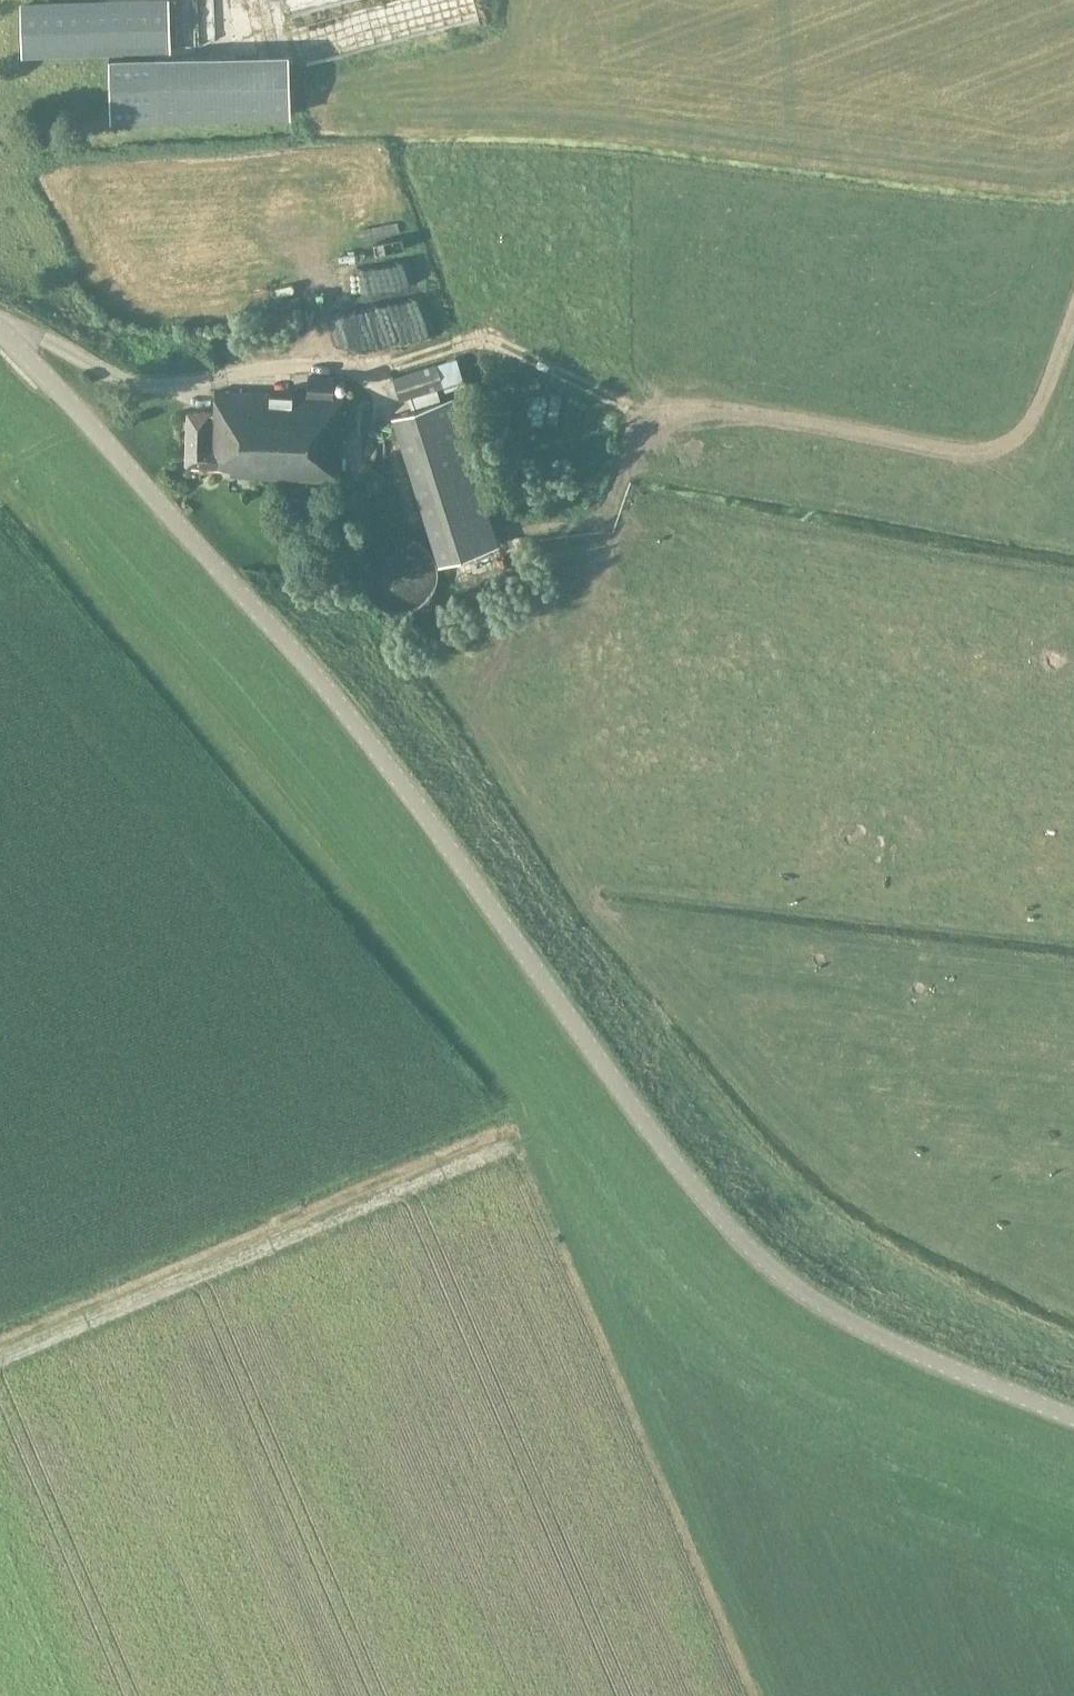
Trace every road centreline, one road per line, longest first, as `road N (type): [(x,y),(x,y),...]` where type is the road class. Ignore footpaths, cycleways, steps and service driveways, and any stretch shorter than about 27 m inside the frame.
road 1 (tertiary): [(1073,1419),(840,1317),(790,1284),(721,1221),(338,706),(0,334)]

